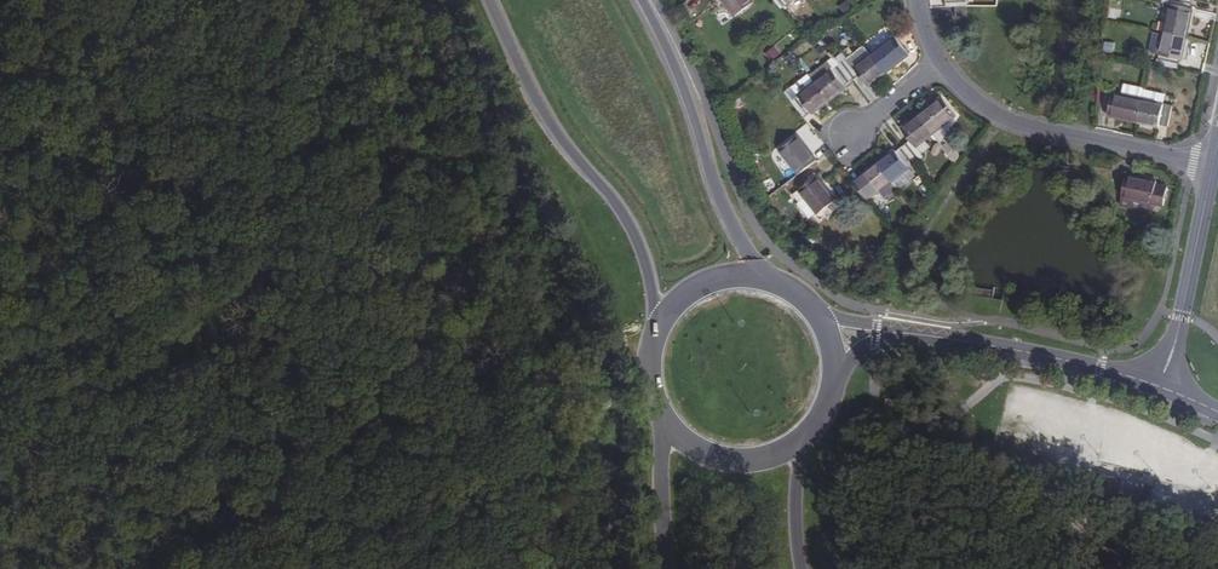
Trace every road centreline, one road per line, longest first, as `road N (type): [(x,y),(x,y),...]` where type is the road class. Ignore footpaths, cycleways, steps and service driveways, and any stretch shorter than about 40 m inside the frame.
road 1 (primary): [(491,0),(542,109),(613,198),(642,251),(653,338)]
road 2 (primary): [(768,279),(715,189),(678,74),(643,0)]
road 3 (residential): [(1212,169),(1016,124),(962,89),(942,63)]
road 4 (residential): [(1158,386),(1212,169)]
road 5 (residential): [(944,337),(1158,386)]
road 6 (primary): [(664,421),(686,444),(745,462),(803,439)]
road 7 (primary): [(664,421),(664,568)]
road 8 (primary): [(768,279),(740,275),(687,293),(653,338)]
road 9 (residential): [(944,337),(849,323),(813,308)]
road 10 (primary): [(801,568),(803,439)]
road 11 (residential): [(835,375),(868,346),(944,337)]

